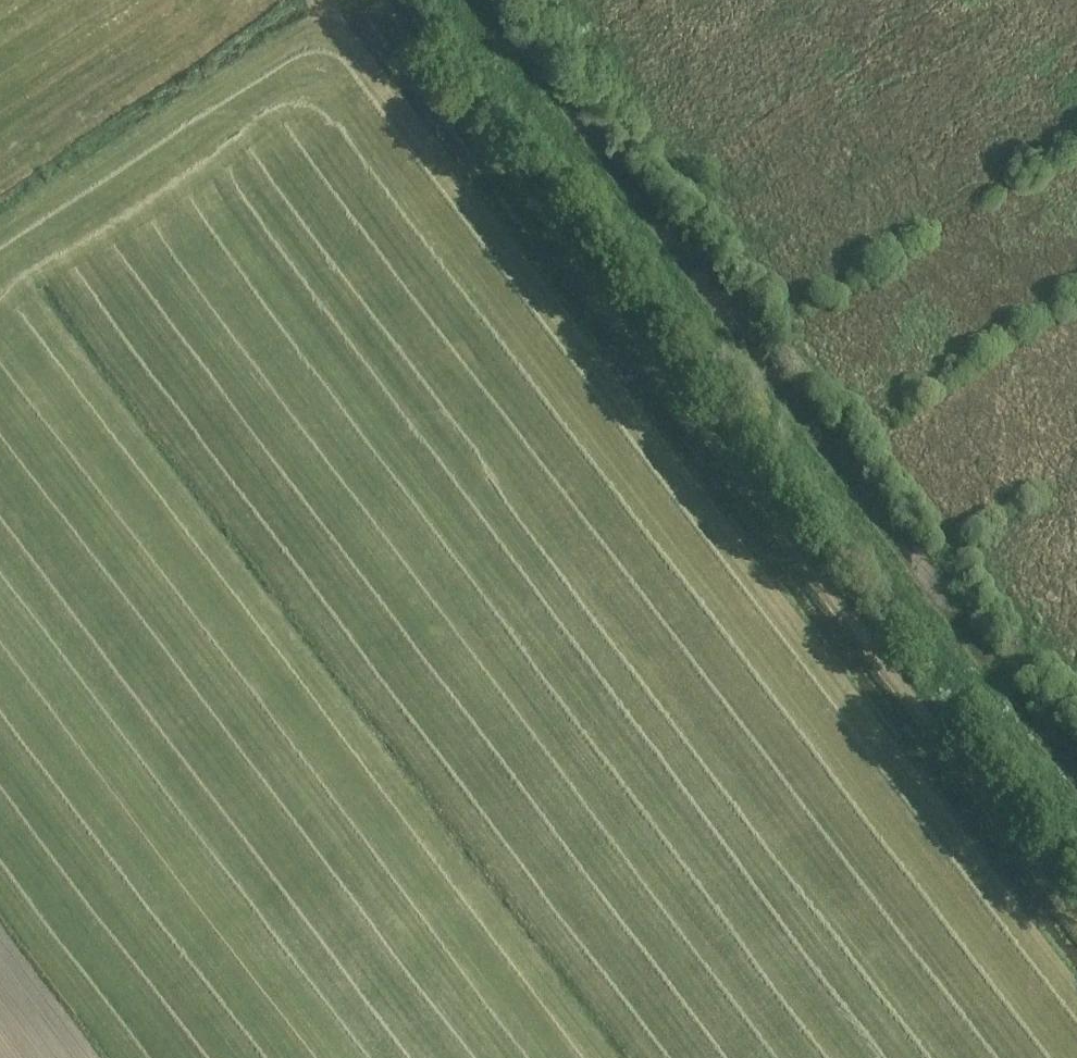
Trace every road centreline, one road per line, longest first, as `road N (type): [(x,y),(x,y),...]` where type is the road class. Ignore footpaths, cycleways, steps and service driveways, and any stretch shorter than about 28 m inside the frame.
road 1 (track): [(1076,918),(388,0)]

